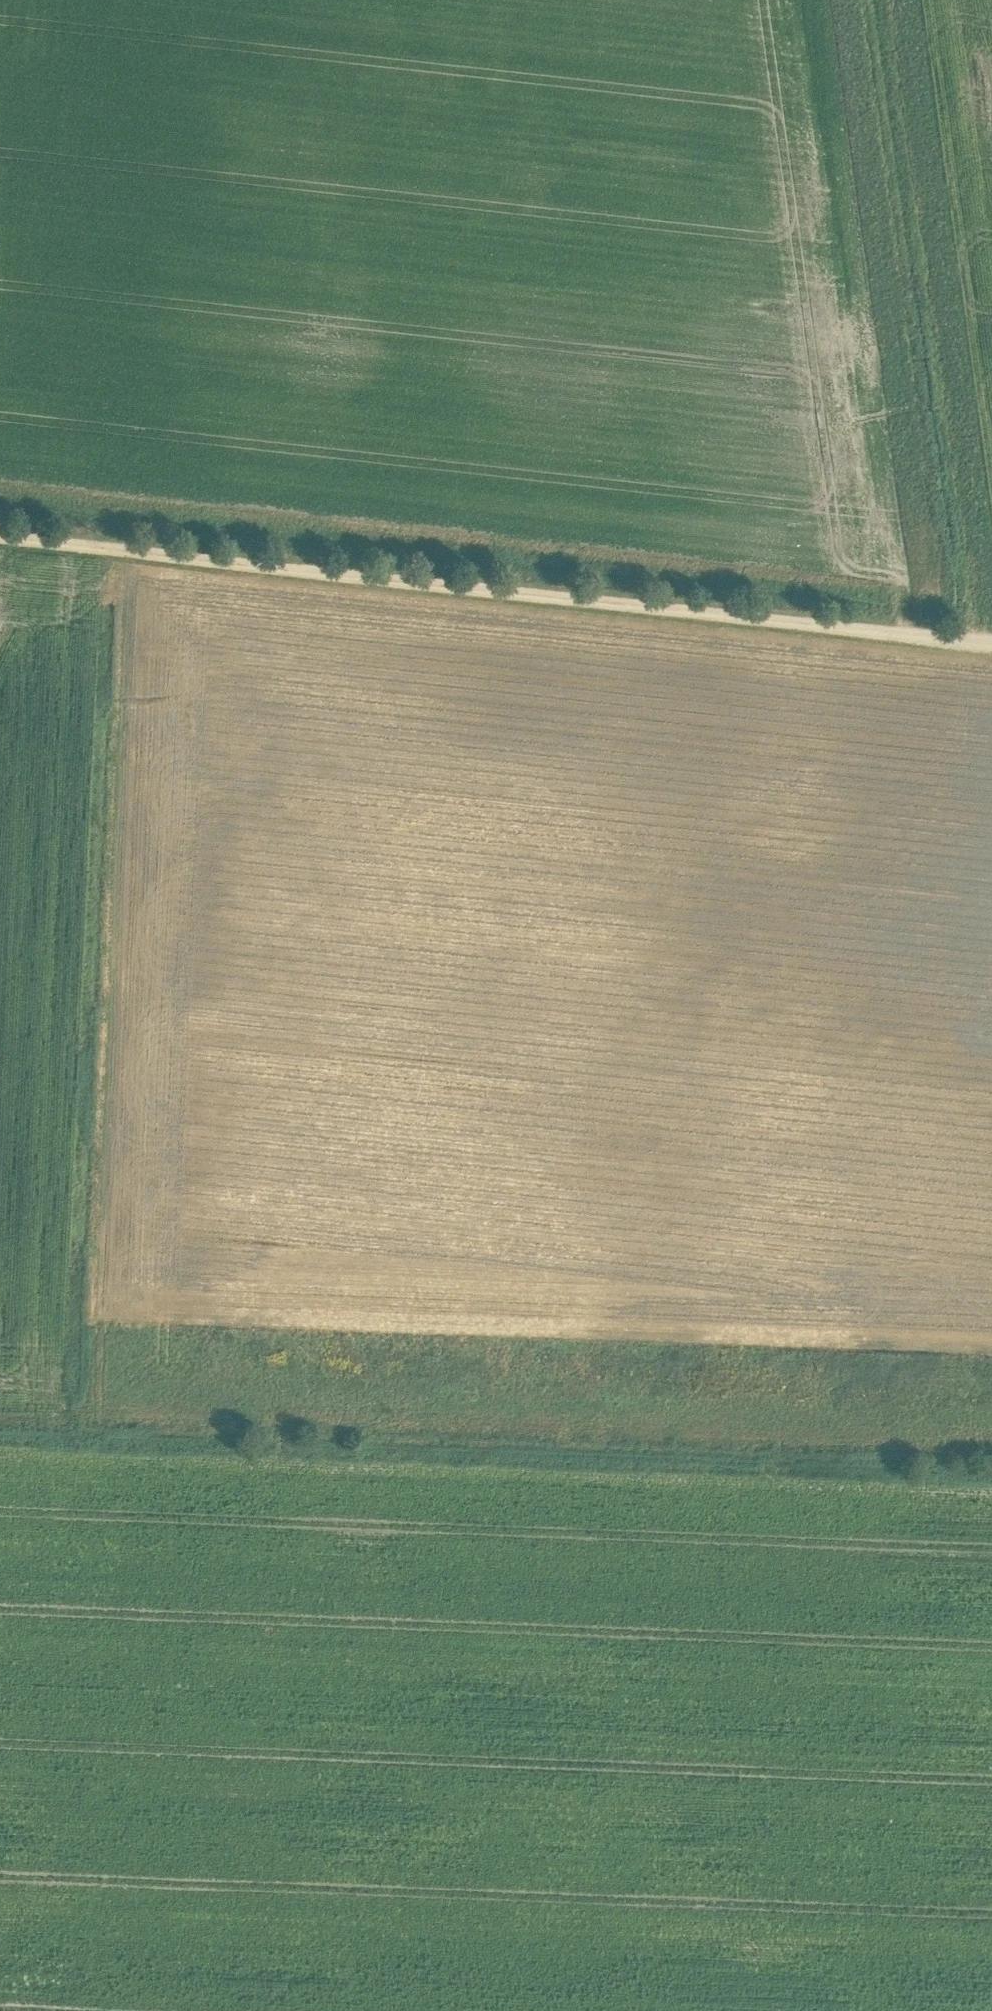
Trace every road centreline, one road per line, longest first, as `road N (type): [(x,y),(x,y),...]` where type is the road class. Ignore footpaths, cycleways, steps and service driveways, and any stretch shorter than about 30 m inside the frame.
road 1 (track): [(991,638),(0,531)]

